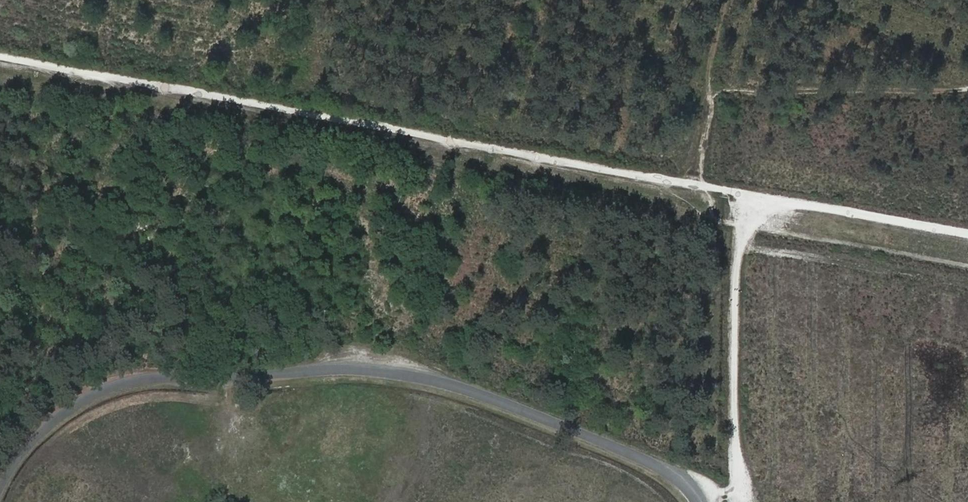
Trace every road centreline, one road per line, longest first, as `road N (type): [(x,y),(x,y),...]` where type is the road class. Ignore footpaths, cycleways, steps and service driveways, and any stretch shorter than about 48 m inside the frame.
road 1 (track): [(967,236),(0,55)]
road 2 (unclassified): [(0,481),(100,372),(280,368),(445,384),(668,471),(699,501)]
road 3 (track): [(688,487),(737,494),(741,194)]

